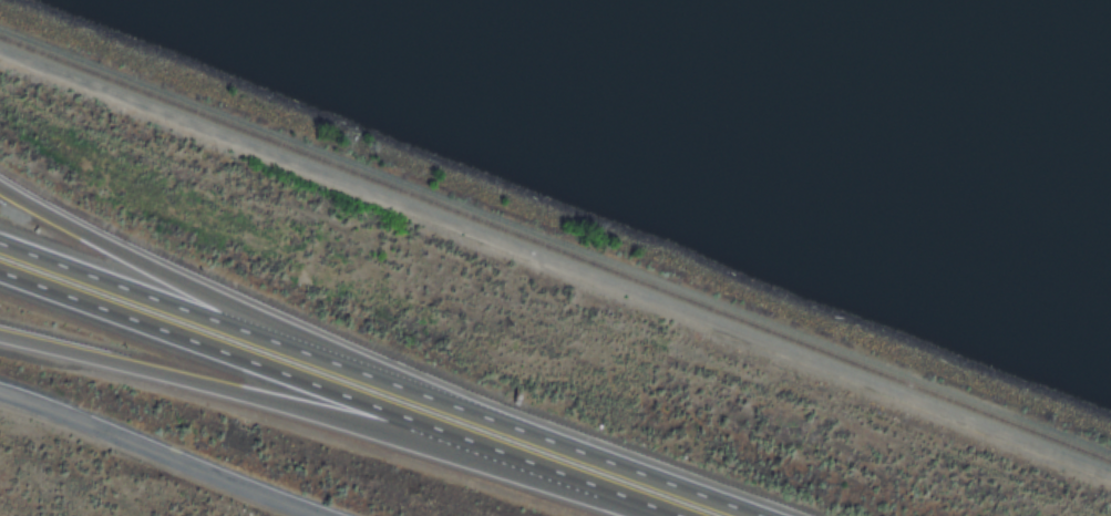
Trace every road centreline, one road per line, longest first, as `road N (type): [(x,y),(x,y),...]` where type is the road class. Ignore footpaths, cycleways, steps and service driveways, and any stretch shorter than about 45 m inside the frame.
road 1 (motorway): [(767,515),(445,407),(0,229)]
road 2 (motorway): [(0,289),(671,515)]
road 3 (motorway): [(0,335),(532,468)]
road 4 (motorway): [(445,407),(0,186)]
road 5 (residential): [(320,515),(0,397)]

